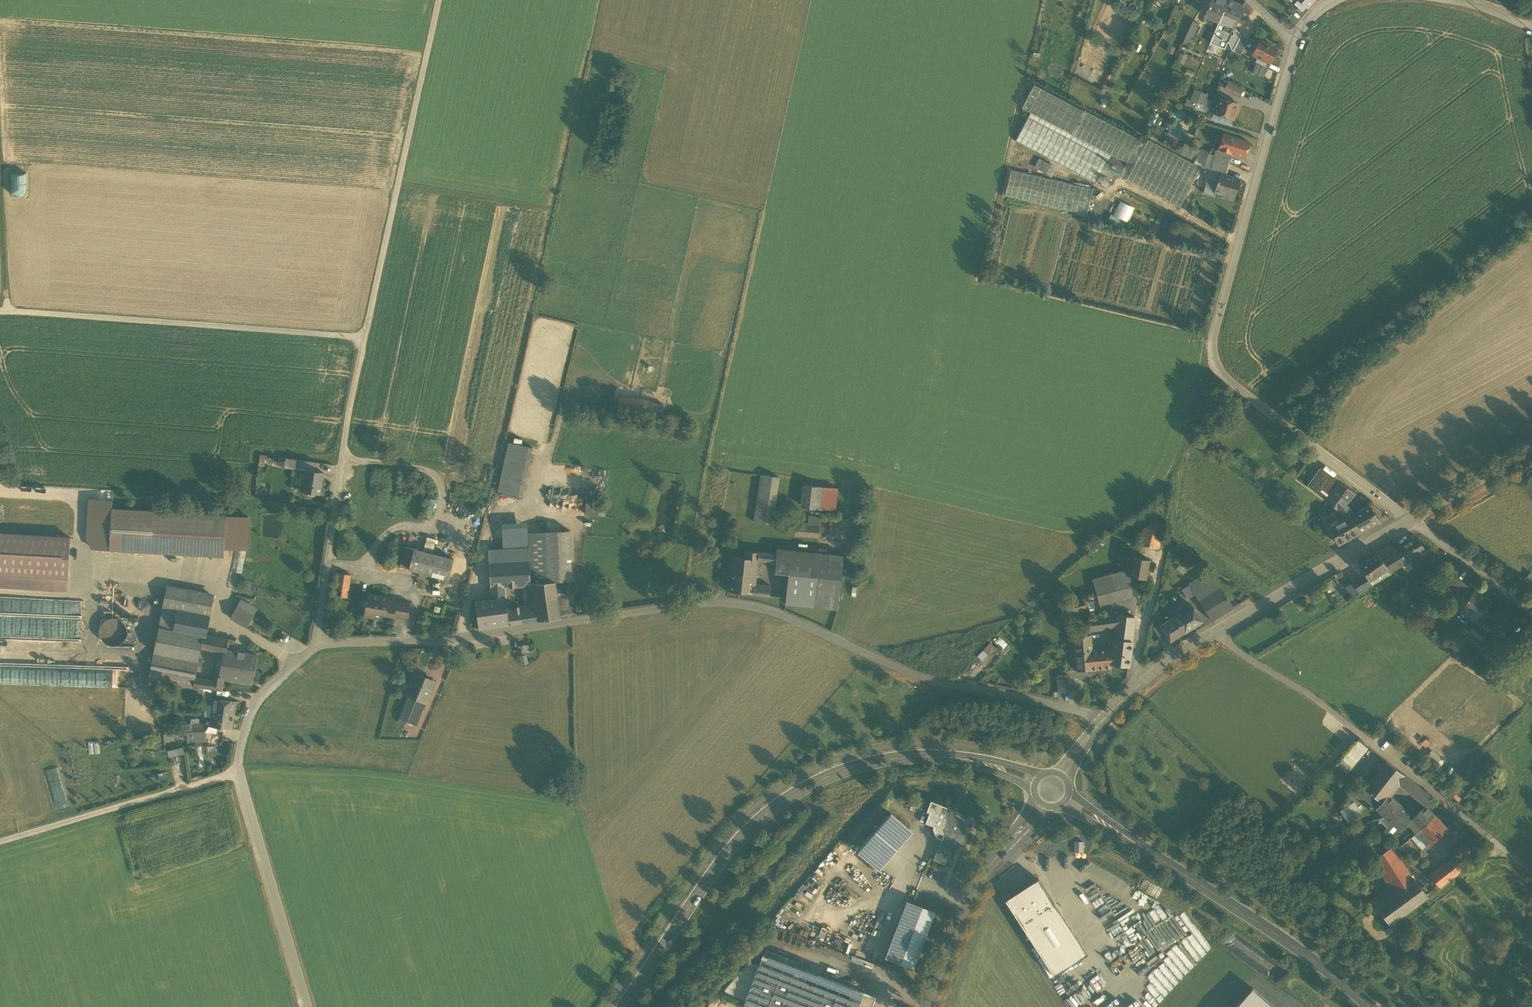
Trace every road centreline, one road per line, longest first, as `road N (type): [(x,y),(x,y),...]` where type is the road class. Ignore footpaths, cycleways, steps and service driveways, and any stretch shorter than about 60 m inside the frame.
road 1 (unclassified): [(307,1006),(235,771),(250,710),(316,645),(438,641),(742,604),(925,680),(1104,717)]
road 2 (unclassified): [(1410,518),(1214,363),(1211,340),(1295,44)]
road 3 (tertiary): [(622,1006),(730,850),(809,786),(867,763),(939,756),(1036,780)]
road 4 (track): [(349,409),(438,0)]
road 5 (residential): [(1218,631),(1322,703),(1531,873)]
road 6 (tertiary): [(1367,1006),(1302,953),(1066,798)]
road 7 (track): [(364,337),(0,312)]
road 8 (track): [(235,771),(0,840)]
road 9 (tertiary): [(925,1006),(958,919),(993,860),(1042,803)]
road 10 (residential): [(1218,631),(1410,518)]
road 11 (unclassified): [(1137,687),(1172,520)]
road 12 (track): [(10,311),(0,147)]
road 13 (track): [(1172,520),(1178,474),(1214,363)]
road 14 (unclassified): [(1531,608),(1410,518)]
road 15 (residential): [(1410,518),(1531,453)]

